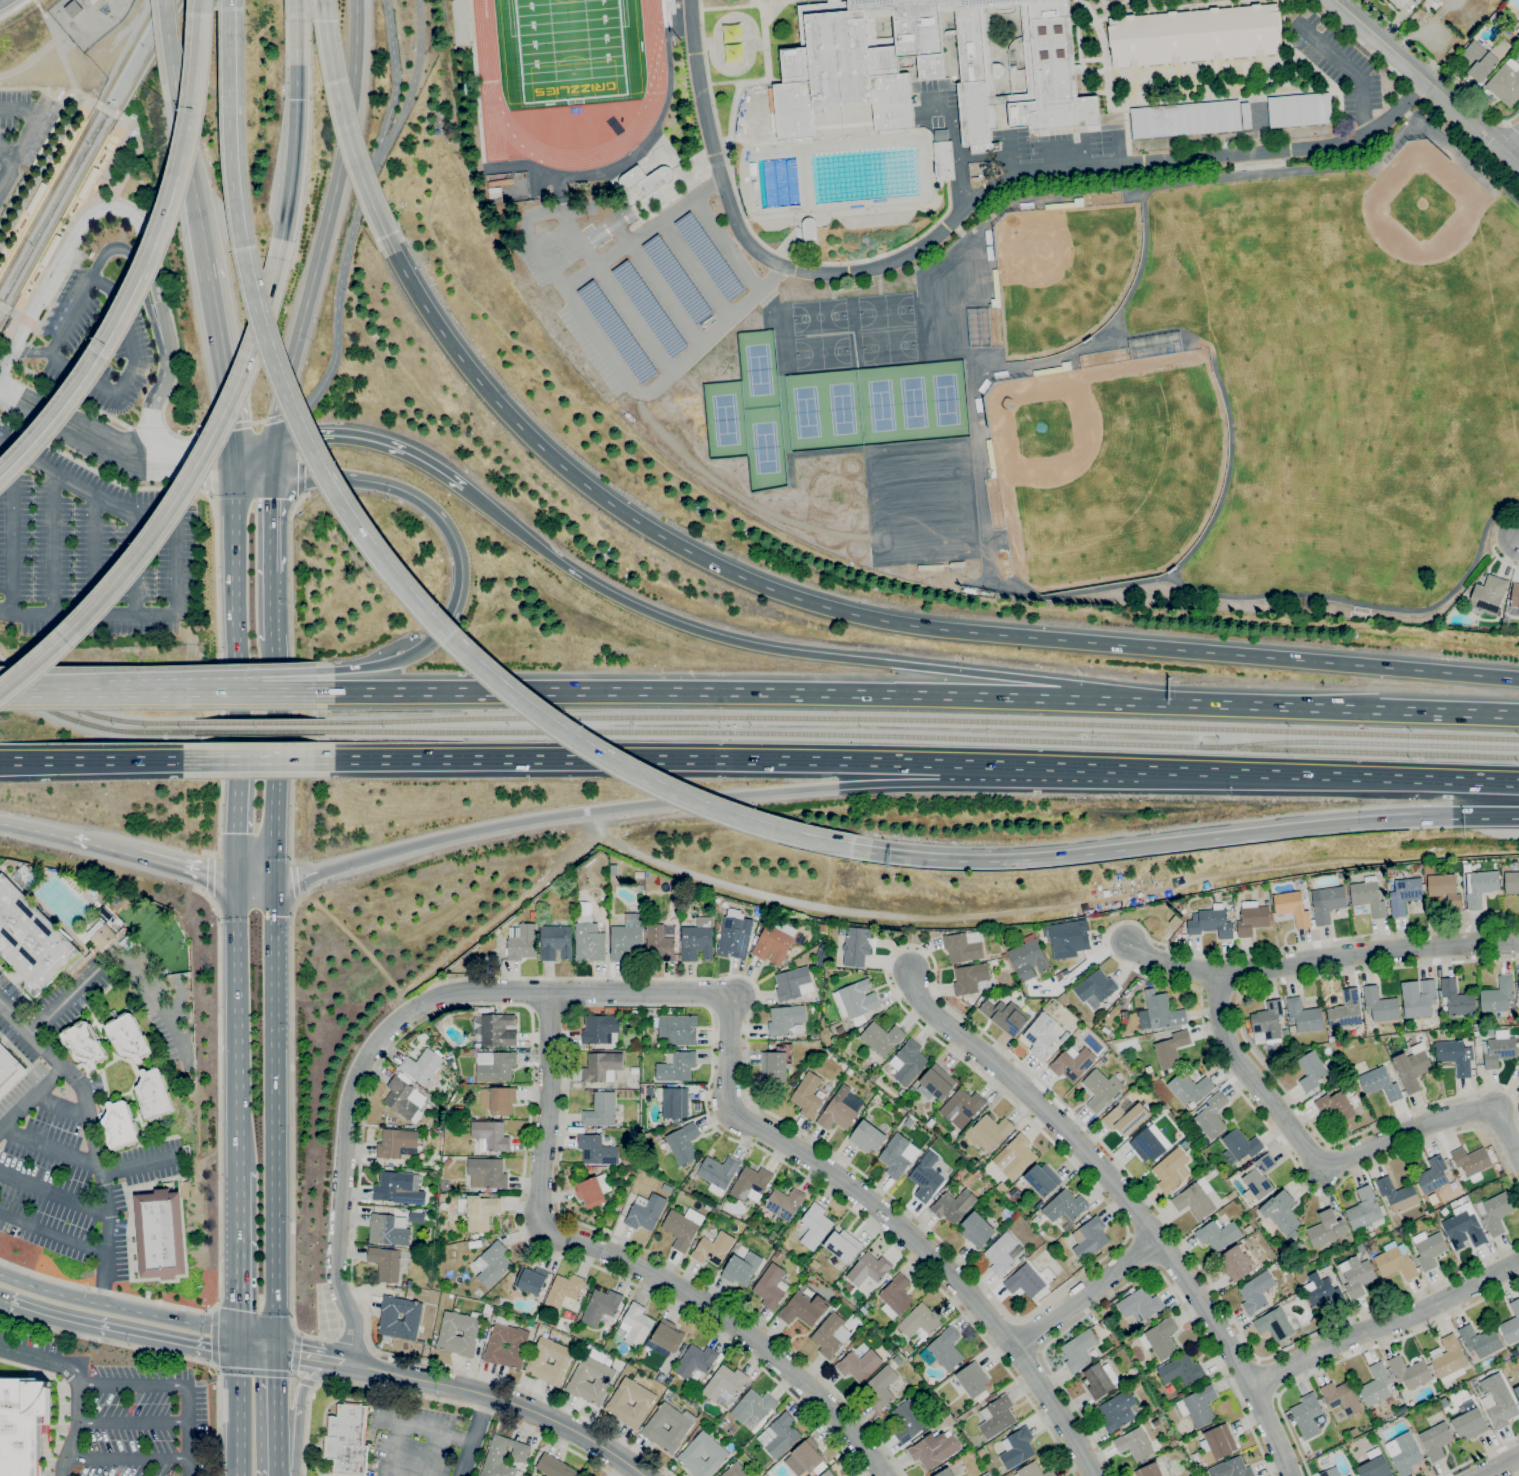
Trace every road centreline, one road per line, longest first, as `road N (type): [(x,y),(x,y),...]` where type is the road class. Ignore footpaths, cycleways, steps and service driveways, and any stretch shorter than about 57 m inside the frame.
road 1 (motorway): [(1518,680),(945,629),(771,590),(651,530),(550,455),(471,371),(387,235)]
road 2 (motorway): [(235,0),(240,169),(262,307),(305,424),(373,540),(451,634),(565,729),(672,791),(851,846)]
road 3 (motorway): [(272,881),(504,823),(657,803),(937,781),(1164,784),(1206,773)]
road 4 (motorway): [(314,760),(713,756),(1206,773)]
road 5 (motorway): [(1203,703),(313,691)]
road 6 (motorway): [(1203,703),(734,643),(582,579),(463,488)]
road 7 (residential): [(353,1362),(355,1323),(339,1280),(350,1109),(377,1041),(415,1006),(459,992),(738,993)]
road 8 (residential): [(548,993),(551,1064),(538,1201),(546,1224),(745,1330),(875,1448),(891,1475)]
road 9 (residential): [(730,996),(726,1094),(734,1116),(893,1218),(1013,1345),(1094,1475)]
road 10 (residential): [(911,973),(932,1011),(1085,1149),(1159,1239),(1252,1385),(1291,1475)]
road 11 (motorway): [(851,846),(928,856),(1046,856),(1419,816)]
road 12 (motorway): [(0,694),(95,610),(178,504),(226,417),(280,258)]
road 13 (motorway): [(198,45),(188,148),(146,276),(67,409),(0,482)]
road 14 (primary): [(278,1347),(272,881)]
road 15 (residential): [(1219,978),(1221,1034),(1321,1168),(1440,1118),(1495,1111),(1518,1161)]
road 16 (motorway): [(274,442),(341,158),(355,0)]
road 17 (residential): [(1127,941),(1219,978),(1434,944),(1518,943)]
road 18 (motorway): [(270,475),(376,482),(430,507),(452,535),(461,576),(453,612),(428,645)]
road 19 (motorway): [(1518,714),(1203,703)]
road 20 (motorway): [(1206,773),(1518,782)]
road 21 (tertiary): [(353,1362),(504,1400),(605,1448),(639,1475)]
road 22 (residential): [(1518,1255),(1252,1385)]
road 23 (motorway): [(314,672),(124,677),(57,692)]
road 24 (motorway): [(313,691),(57,692)]
road 25 (tertiary): [(240,1342),(0,1275)]
road 26 (tertiary): [(0,1299),(209,1347),(240,1342)]
road 27 (tertiary): [(1336,0),(1518,158)]
road 28 (primary): [(234,475),(236,710)]
road 29 (motorway): [(387,235),(356,160),(325,21)]
road 30 (primary): [(234,882),(239,1104)]
road 31 (motorway): [(463,488),(406,453),(361,438),(274,442)]
road 32 (motorway): [(0,761),(201,760)]
road 33 (motorway): [(208,257),(236,449)]
road 34 (motorway): [(176,74),(208,257)]
road 35 (residential): [(1013,1345),(1159,1239)]
road 36 (primary): [(236,710),(234,882)]
road 37 (primary): [(239,1174),(240,1342)]
road 38 (motorway): [(280,258),(297,99)]
road 39 (primary): [(269,791),(268,639)]
road 40 (primary): [(296,1475),(306,1385),(353,1362)]
road 41 (motorway): [(0,823),(136,856)]
road 42 (primary): [(240,1342),(239,1475)]
road 43 (primary): [(270,1475),(269,1373),(278,1347)]

